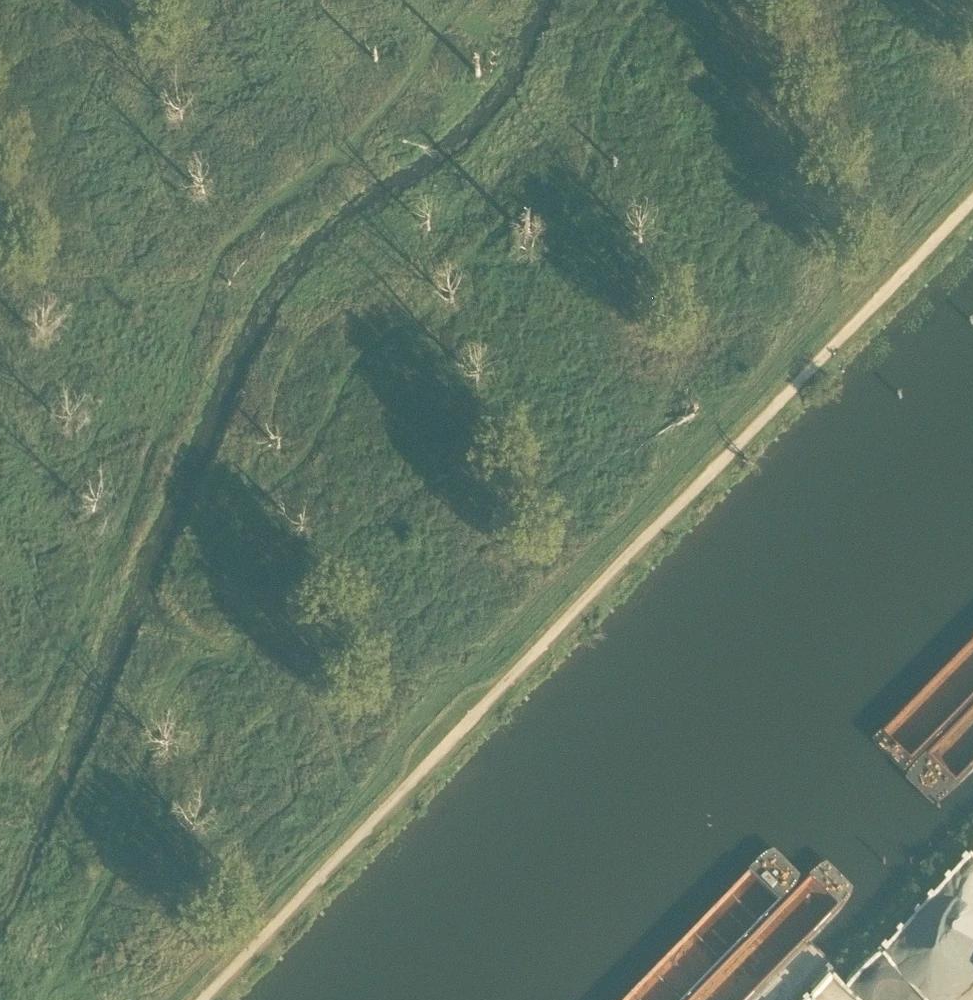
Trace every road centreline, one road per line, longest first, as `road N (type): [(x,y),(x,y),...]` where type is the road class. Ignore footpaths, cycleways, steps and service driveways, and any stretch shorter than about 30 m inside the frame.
road 1 (track): [(972,202),(203,999)]

